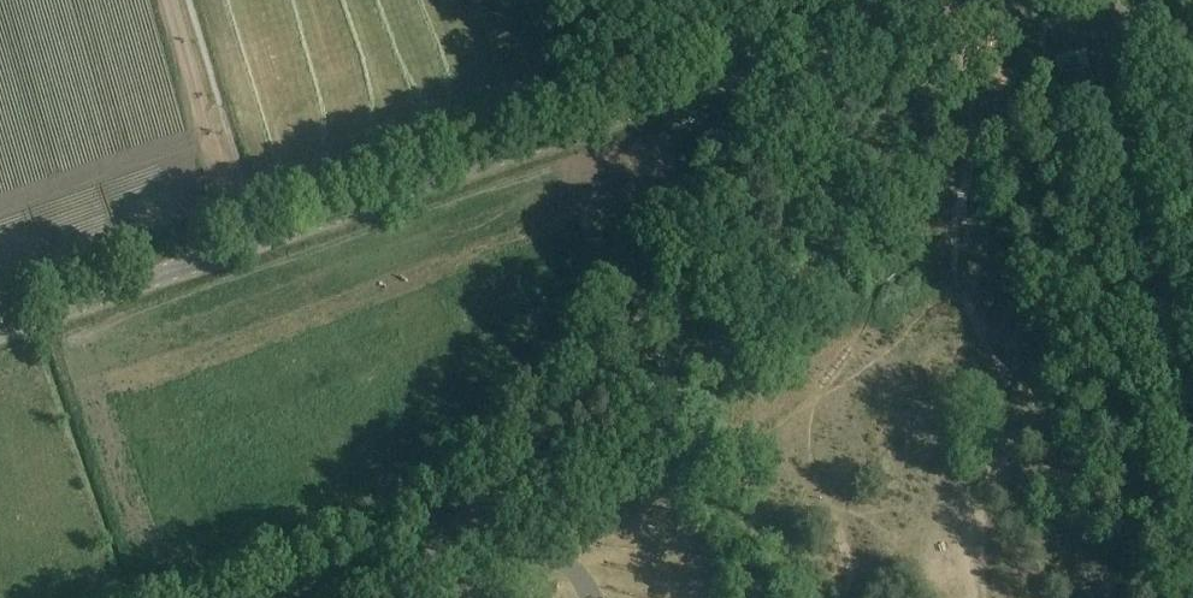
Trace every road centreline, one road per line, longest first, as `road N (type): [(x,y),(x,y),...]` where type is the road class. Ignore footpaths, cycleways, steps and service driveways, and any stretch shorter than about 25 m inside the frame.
road 1 (unclassified): [(0,330),(779,56),(802,56),(824,75)]
road 2 (unclassified): [(405,597),(824,75)]
road 3 (unclassified): [(1192,421),(1104,34)]
road 4 (track): [(176,0),(249,243)]

